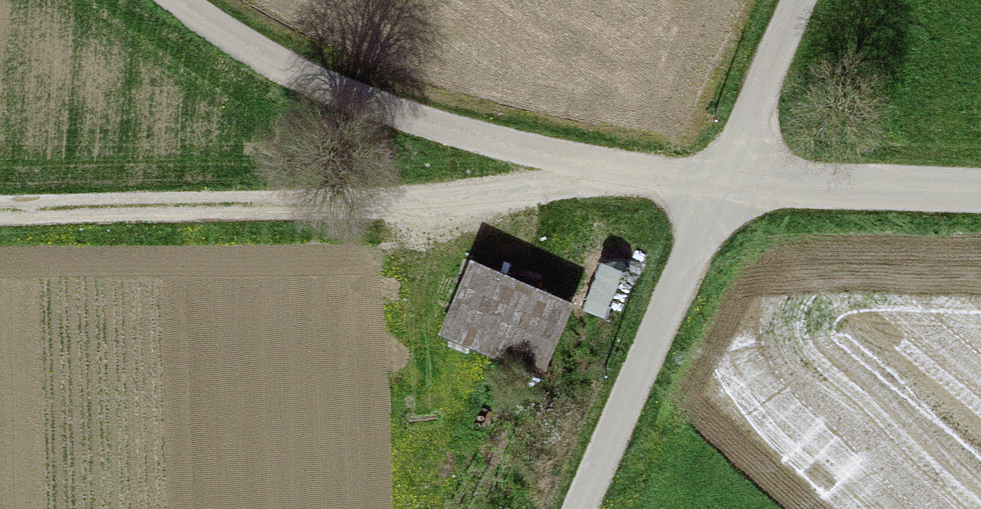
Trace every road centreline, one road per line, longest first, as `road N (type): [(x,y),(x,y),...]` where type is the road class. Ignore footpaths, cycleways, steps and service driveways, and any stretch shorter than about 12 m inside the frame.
road 1 (residential): [(179,0),(254,50),(328,86),(527,148),(725,182),(980,190)]
road 2 (track): [(0,215),(515,196),(676,177)]
road 3 (track): [(804,0),(583,508)]

